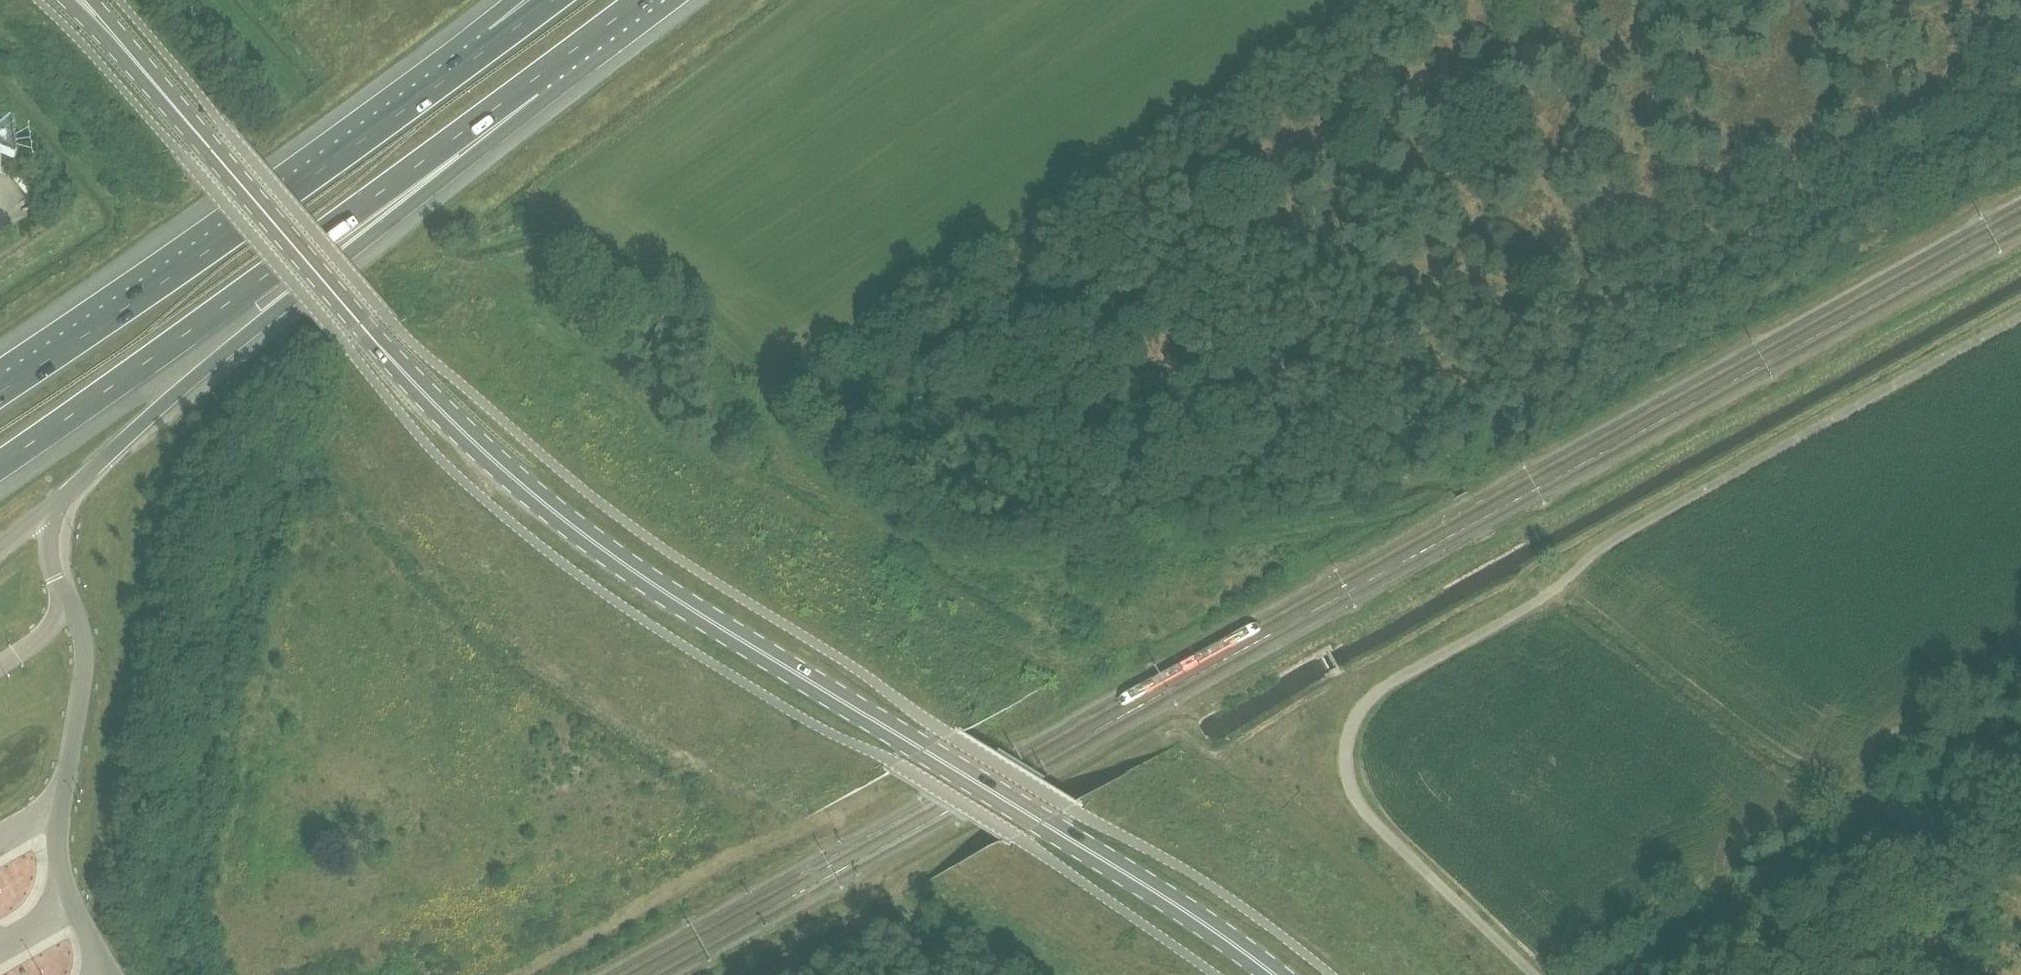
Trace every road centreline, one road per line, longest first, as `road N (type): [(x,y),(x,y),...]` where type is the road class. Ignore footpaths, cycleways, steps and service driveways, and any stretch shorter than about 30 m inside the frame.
road 1 (secondary): [(1273,974),(538,504),(454,429),(114,37)]
road 2 (motorway): [(0,473),(531,83)]
road 3 (motorway): [(51,510),(225,353),(500,136),(531,83)]
road 4 (track): [(823,974),(904,933),(908,922),(896,891),(906,874),(1155,738),(1183,738),(1216,758),(1347,772)]
road 5 (motorway): [(502,38),(0,383)]
road 6 (track): [(522,974),(733,860),(790,839),(790,828),(716,776)]
road 7 (track): [(2020,792),(1792,942),(1846,974)]
road 8 (motorway): [(531,83),(639,0)]

